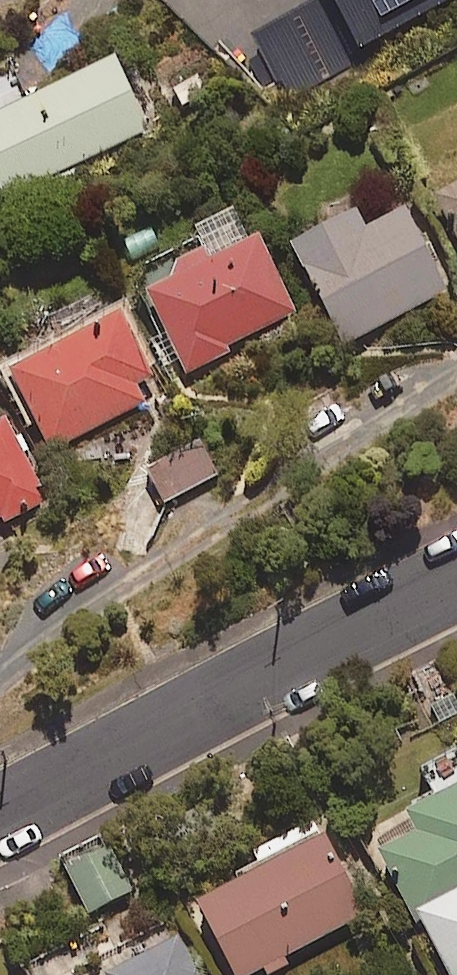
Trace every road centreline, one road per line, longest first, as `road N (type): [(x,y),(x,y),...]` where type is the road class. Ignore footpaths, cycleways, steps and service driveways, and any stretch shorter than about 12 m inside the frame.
road 1 (residential): [(456,580),(0,819)]

